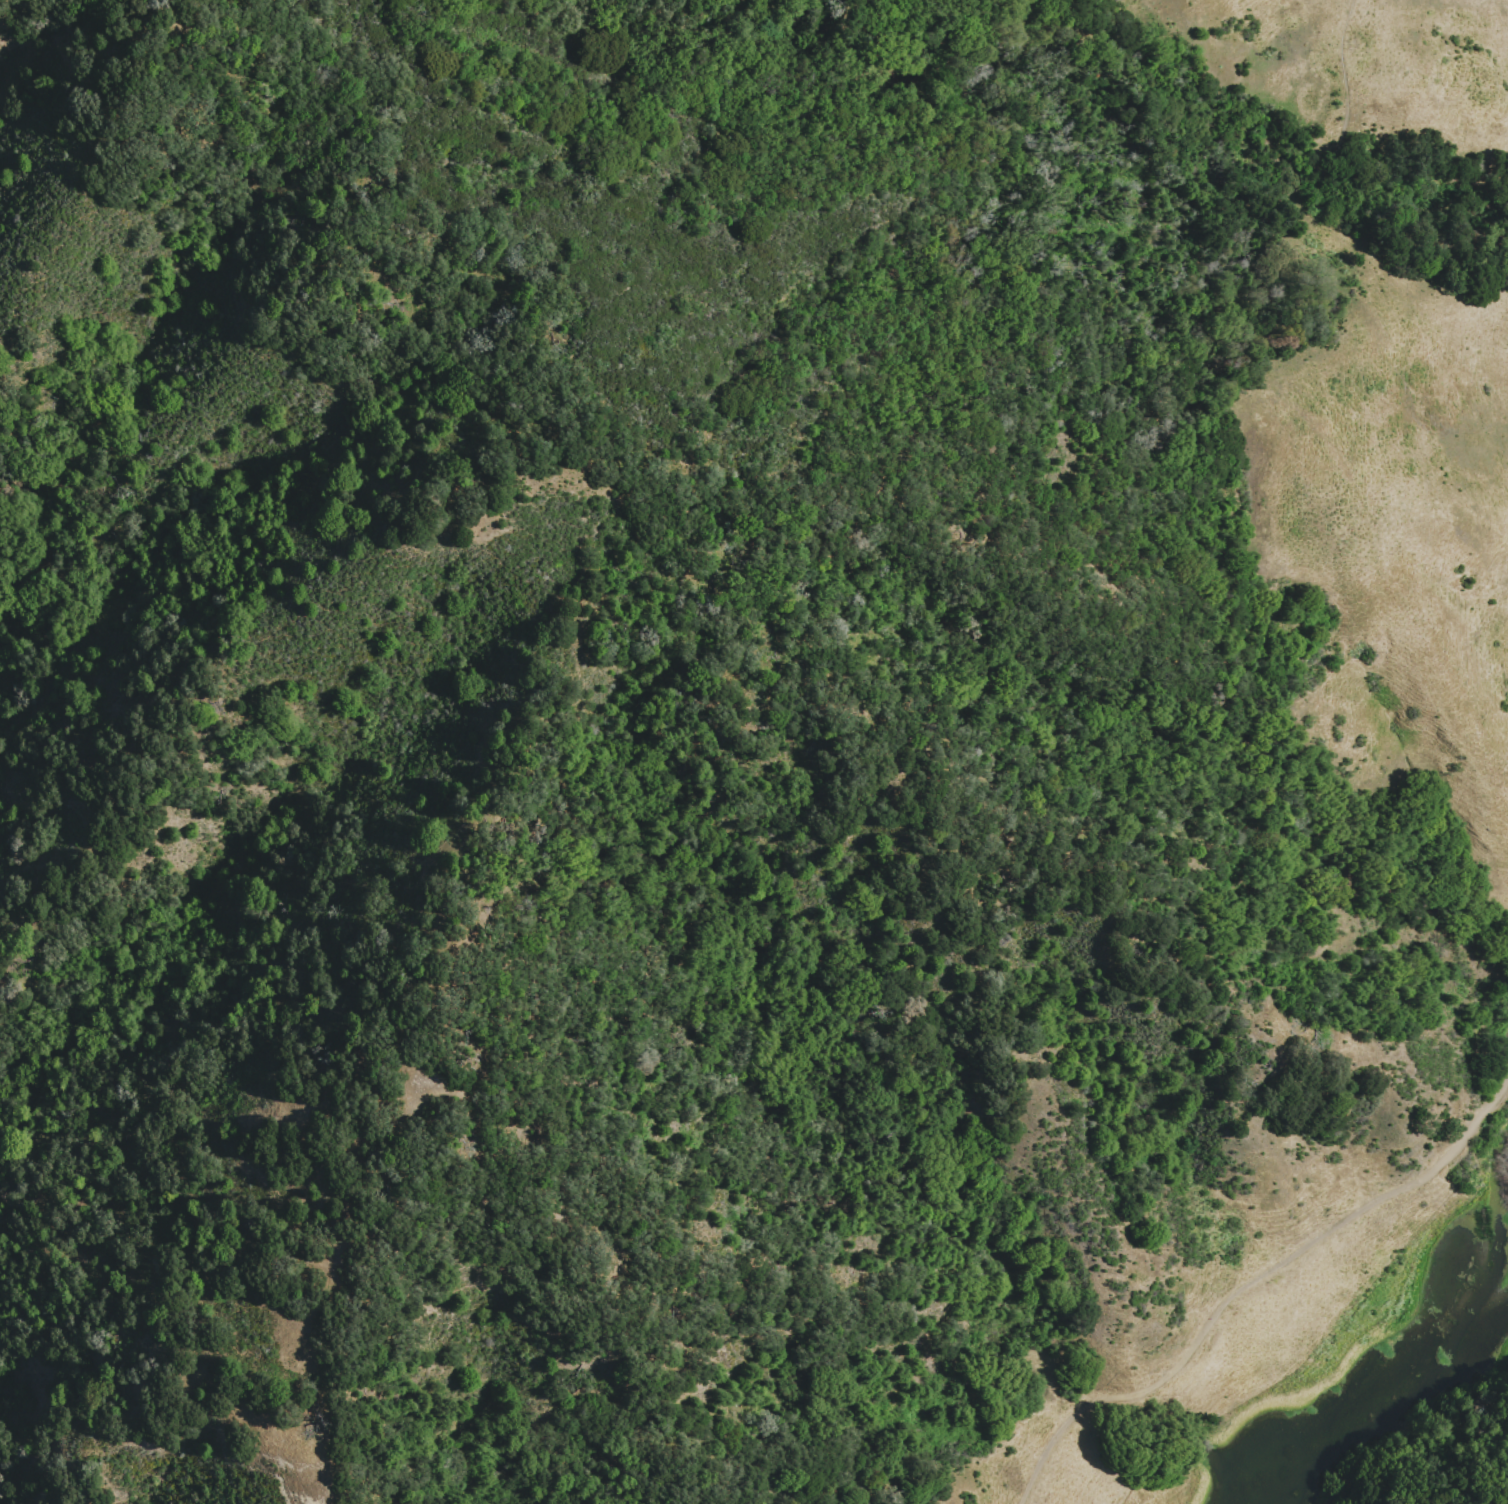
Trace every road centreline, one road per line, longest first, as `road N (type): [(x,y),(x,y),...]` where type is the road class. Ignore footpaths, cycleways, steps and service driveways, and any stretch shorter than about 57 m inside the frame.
road 1 (track): [(1021,1503),(1067,1423),(1165,1377),(1252,1291),(1474,1129),(1507,1047)]

